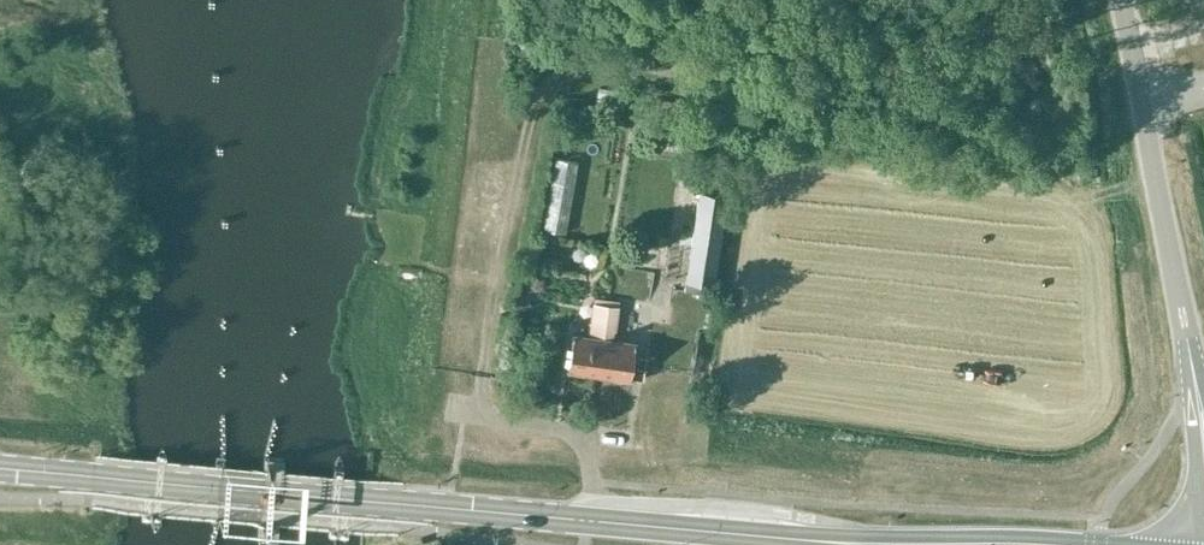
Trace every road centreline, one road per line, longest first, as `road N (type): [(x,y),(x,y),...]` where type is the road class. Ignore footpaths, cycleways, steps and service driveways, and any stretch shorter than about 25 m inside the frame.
road 1 (primary): [(936,544),(0,467)]
road 2 (unclassified): [(1203,419),(1122,0)]

